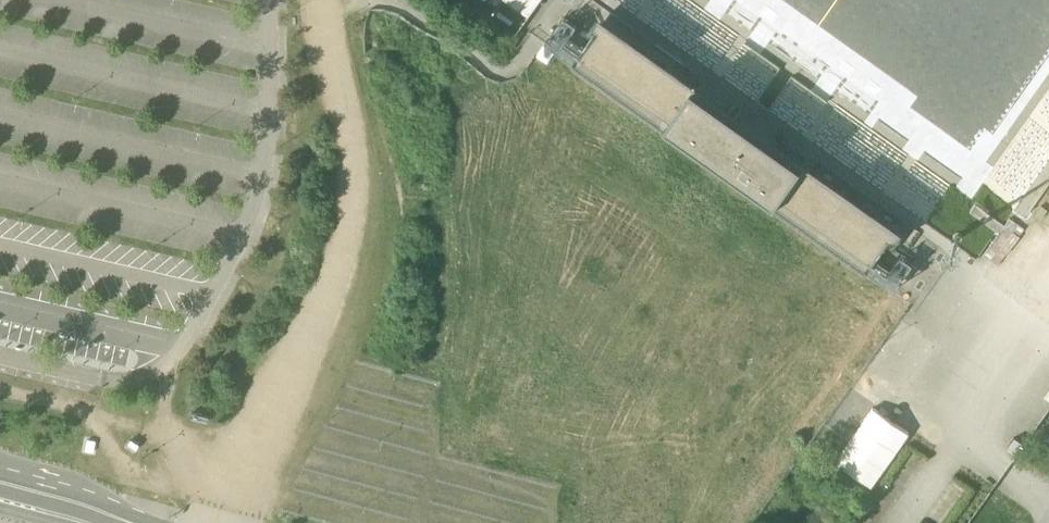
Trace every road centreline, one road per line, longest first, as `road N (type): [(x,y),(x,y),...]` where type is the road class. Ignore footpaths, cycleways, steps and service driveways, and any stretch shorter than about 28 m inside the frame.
road 1 (track): [(321,0),(349,147),(352,226),(327,309),(219,522)]

